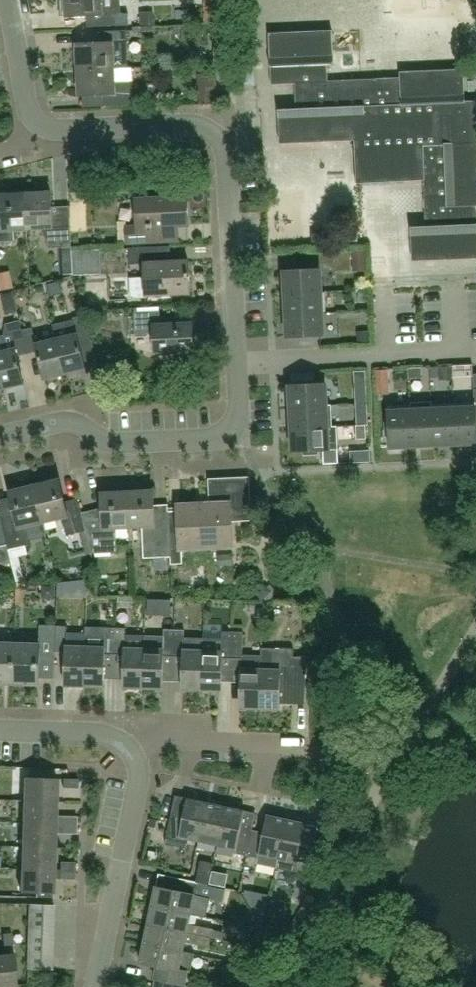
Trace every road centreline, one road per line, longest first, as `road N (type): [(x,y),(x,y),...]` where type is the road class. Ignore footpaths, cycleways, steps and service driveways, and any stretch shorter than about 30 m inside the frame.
road 1 (residential): [(237,364),(219,138),(190,123),(40,126)]
road 2 (residential): [(0,436),(67,421),(106,440),(239,437),(237,364)]
road 3 (residential): [(95,986),(140,781),(128,747)]
road 4 (residential): [(342,766),(302,744),(167,740),(128,747)]
road 5 (residential): [(237,364),(457,353)]
road 6 (residential): [(40,126),(28,107),(8,0)]
road 7 (residential): [(128,747),(102,734),(0,730)]

